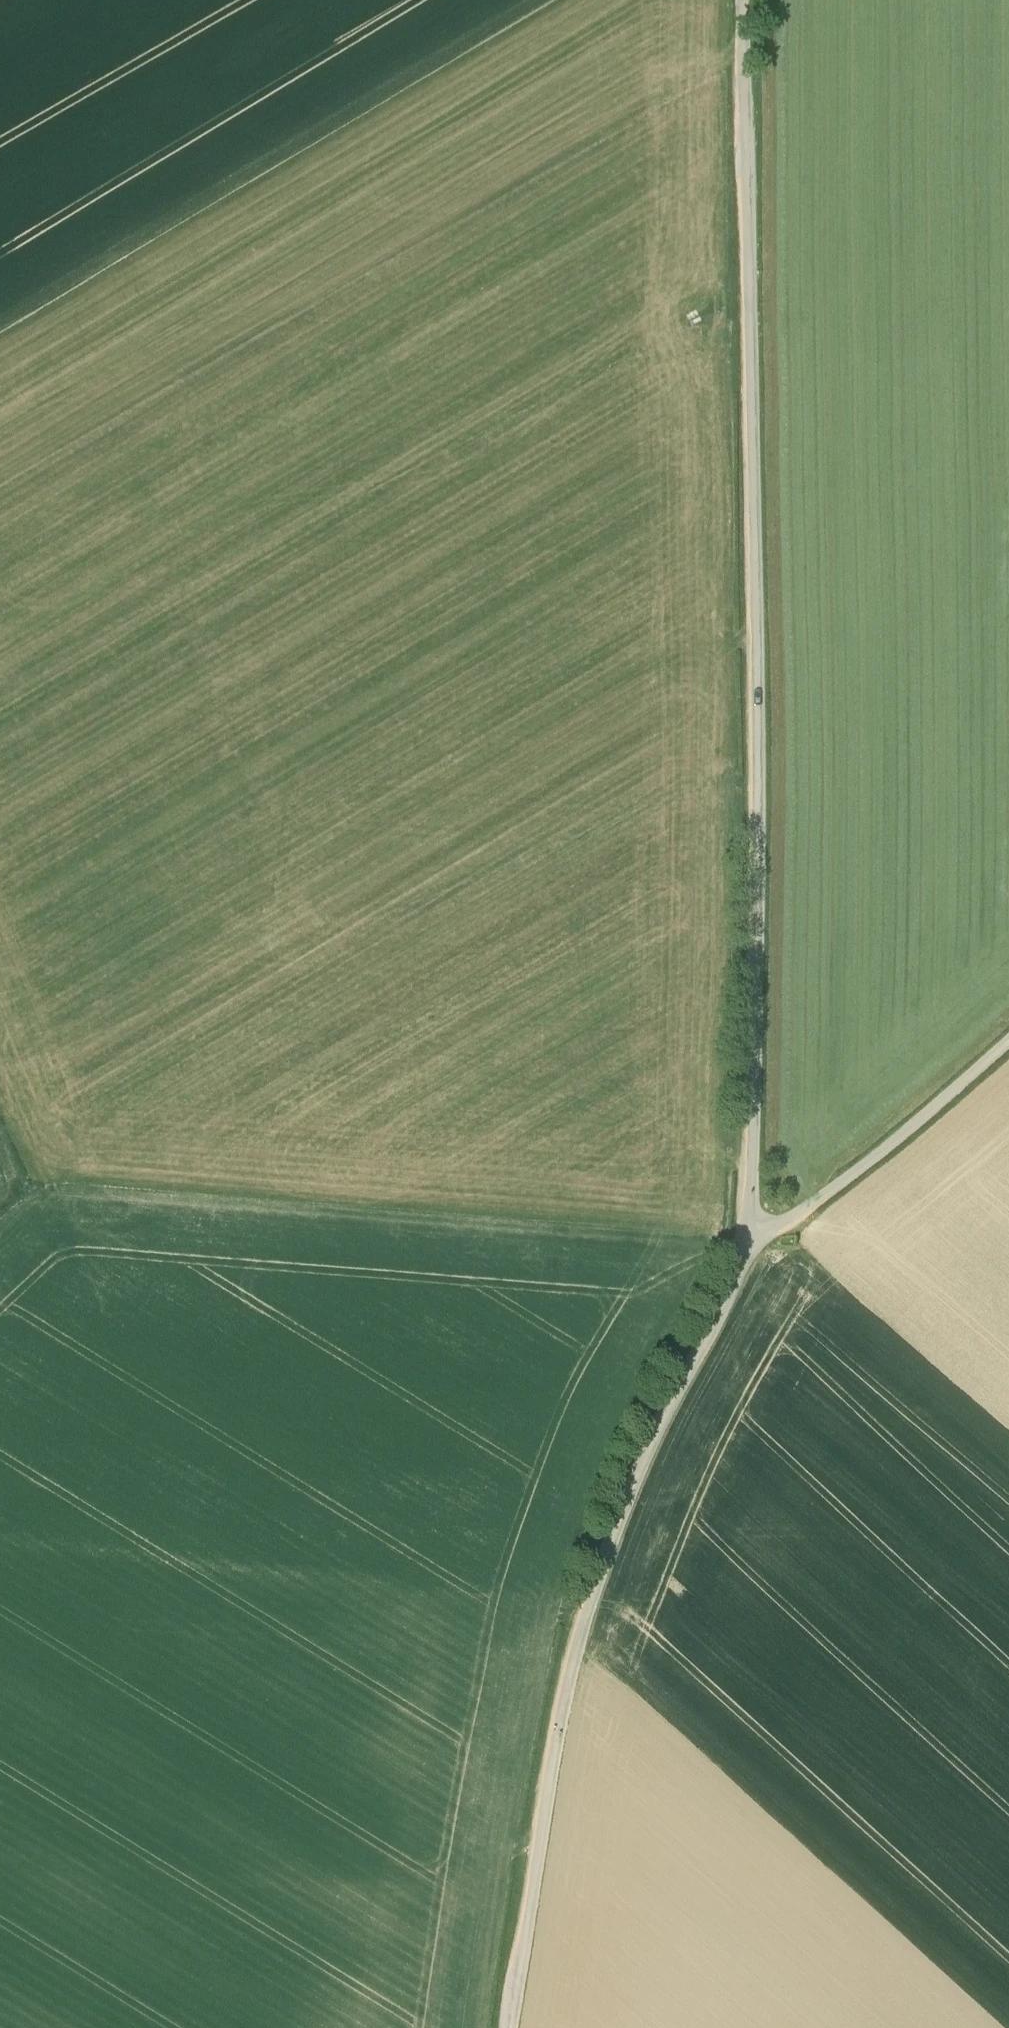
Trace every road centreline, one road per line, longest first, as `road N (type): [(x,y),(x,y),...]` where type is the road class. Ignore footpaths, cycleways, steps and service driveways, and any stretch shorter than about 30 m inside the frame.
road 1 (unclassified): [(745,1246),(755,603),(743,0)]
road 2 (unclassified): [(511,2027),(563,1703),(587,1611),(626,1504),(734,1284),(745,1246)]
road 3 (unclassified): [(745,1246),(890,1149),(1008,1042)]

